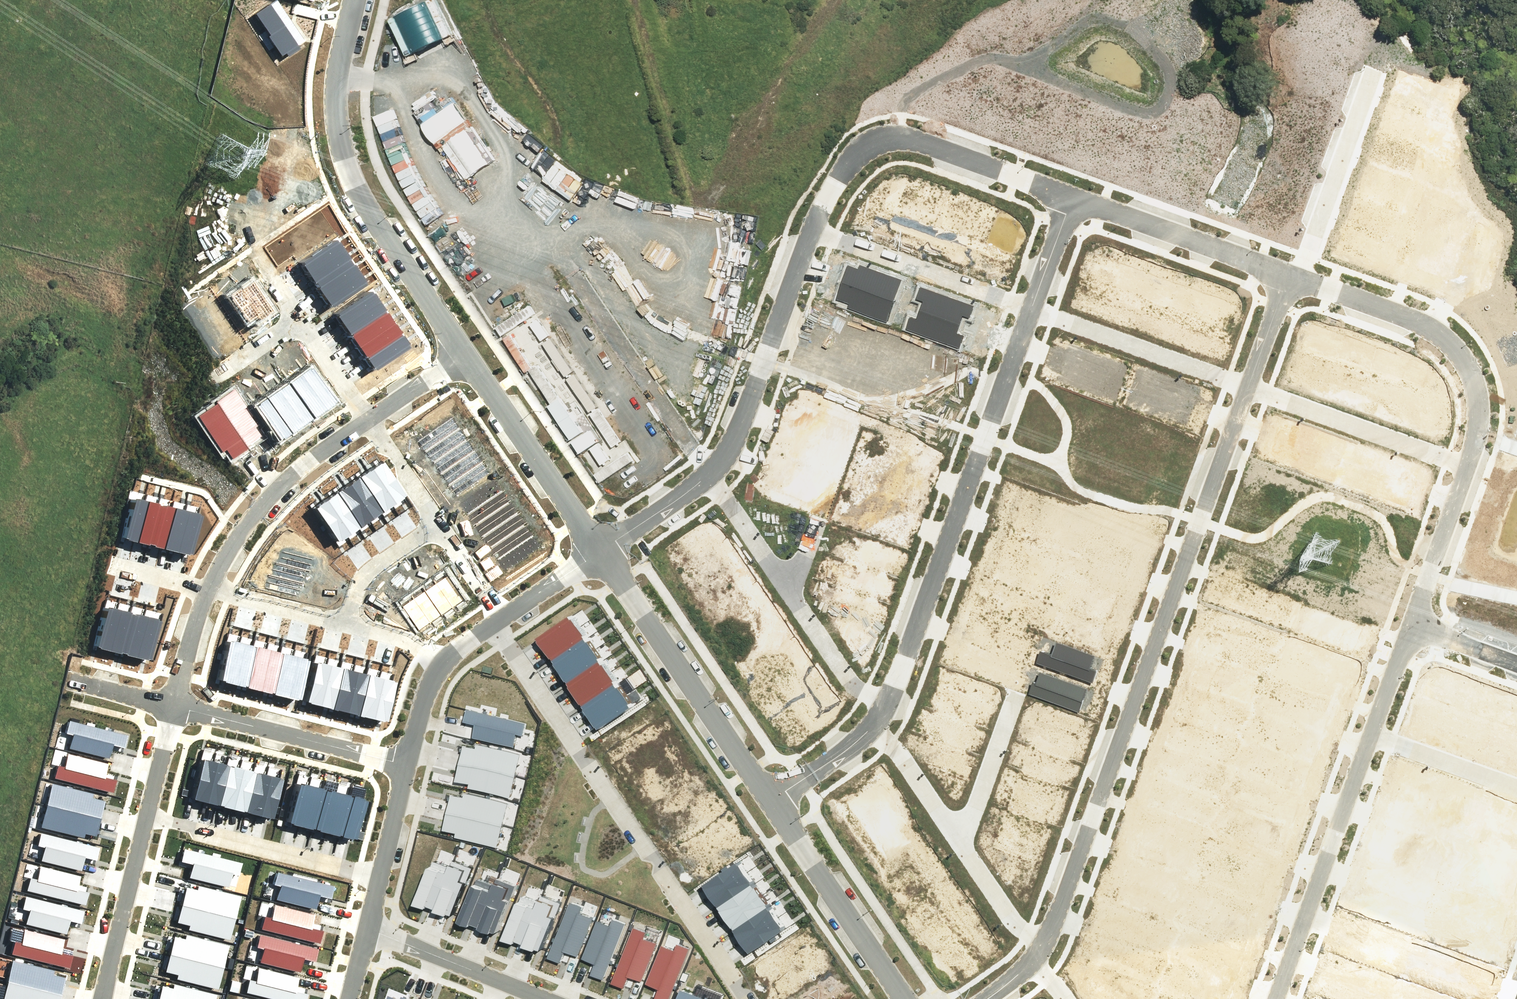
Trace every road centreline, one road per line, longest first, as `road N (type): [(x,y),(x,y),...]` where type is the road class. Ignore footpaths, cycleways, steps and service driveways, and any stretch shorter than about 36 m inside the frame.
road 1 (residential): [(1045,943),(1245,386)]
road 2 (track): [(895,137),(915,92),(981,56),(1009,52),(1154,103),(1181,93),(1185,70),(1152,27),(1104,12),(1088,20)]
road 3 (residential): [(493,624),(748,998)]
road 4 (residential): [(885,704),(1032,309)]
road 5 (residential): [(465,355),(352,185),(341,152),(332,75),(348,0)]
road 6 (residential): [(1073,197),(895,137),(856,155),(811,230)]
road 7 (residential): [(1465,466),(1477,396),(1451,343),(1415,320),(1288,275)]
road 8 (residential): [(769,802),(599,552)]
road 9 (residential): [(1276,998),(1372,734)]
road 10 (residential): [(811,230),(739,426),(708,475)]
road 11 (residential): [(578,258),(708,475)]
road 12 (residential): [(147,816),(380,878)]
road 13 (residential): [(407,765),(174,707)]
road 14 (residential): [(599,552),(465,355)]
road 15 (residential): [(903,998),(769,802)]
road 16 (residential): [(208,590),(261,507),(368,420)]
road 17 (residential): [(811,230),(1032,309)]
road 18 (residential): [(1288,275),(1366,54)]
road 19 (residential): [(1245,386),(1465,466)]
road 20 (residential): [(1288,275),(1073,197)]
road 21 (residential): [(1032,309),(1245,386)]
road 22 (residential): [(369,928),(546,998)]
road 23 (residential): [(103,998),(147,816)]
road 24 (residential): [(1412,626),(1465,466)]
road 25 (residential): [(956,838),(1016,693)]
road 26 (residential): [(786,588),(849,680),(885,704)]
road 27 (residential): [(1372,734),(1516,788)]
road 28 (residential): [(208,590),(347,621)]
road 29 (residential): [(956,838),(1010,918),(1045,943)]
road 30 (residential): [(871,729),(896,750),(956,838)]
road 31 (residential): [(347,621),(370,571),(442,528)]
road 32 (residential): [(708,475),(786,588)]
road 33 (residential): [(708,475),(599,552)]
road 34 (residential): [(368,420),(442,528)]
road 35 (residential): [(769,802),(871,729)]
road 36 (residential): [(299,317),(368,420)]
road 37 (residential): [(174,707),(208,590)]

